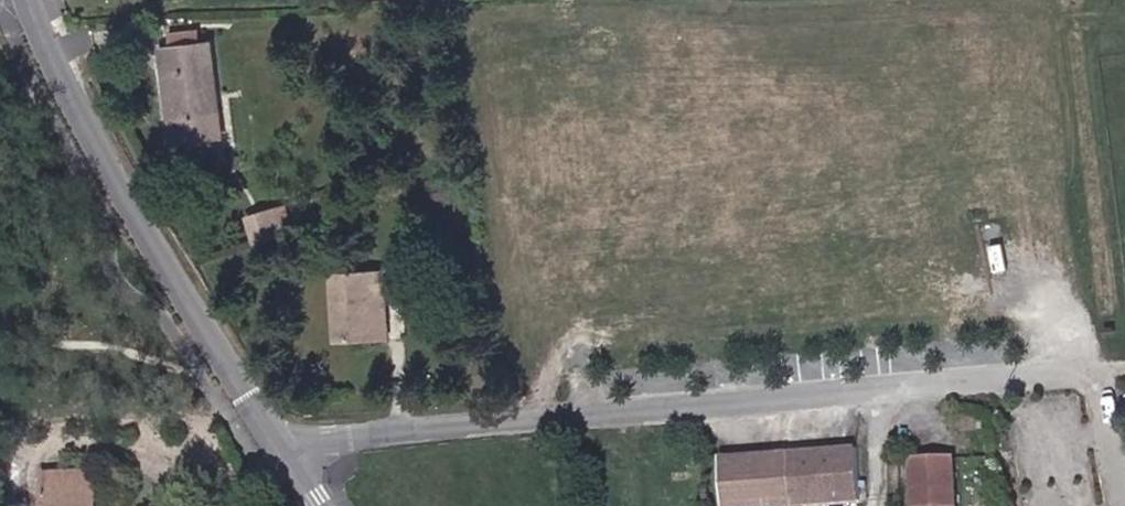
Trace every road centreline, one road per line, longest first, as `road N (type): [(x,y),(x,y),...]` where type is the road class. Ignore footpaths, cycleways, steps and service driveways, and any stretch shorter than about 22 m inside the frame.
road 1 (residential): [(280,435),(1109,373),(1124,482)]
road 2 (tertiary): [(35,0),(51,50),(280,435)]

